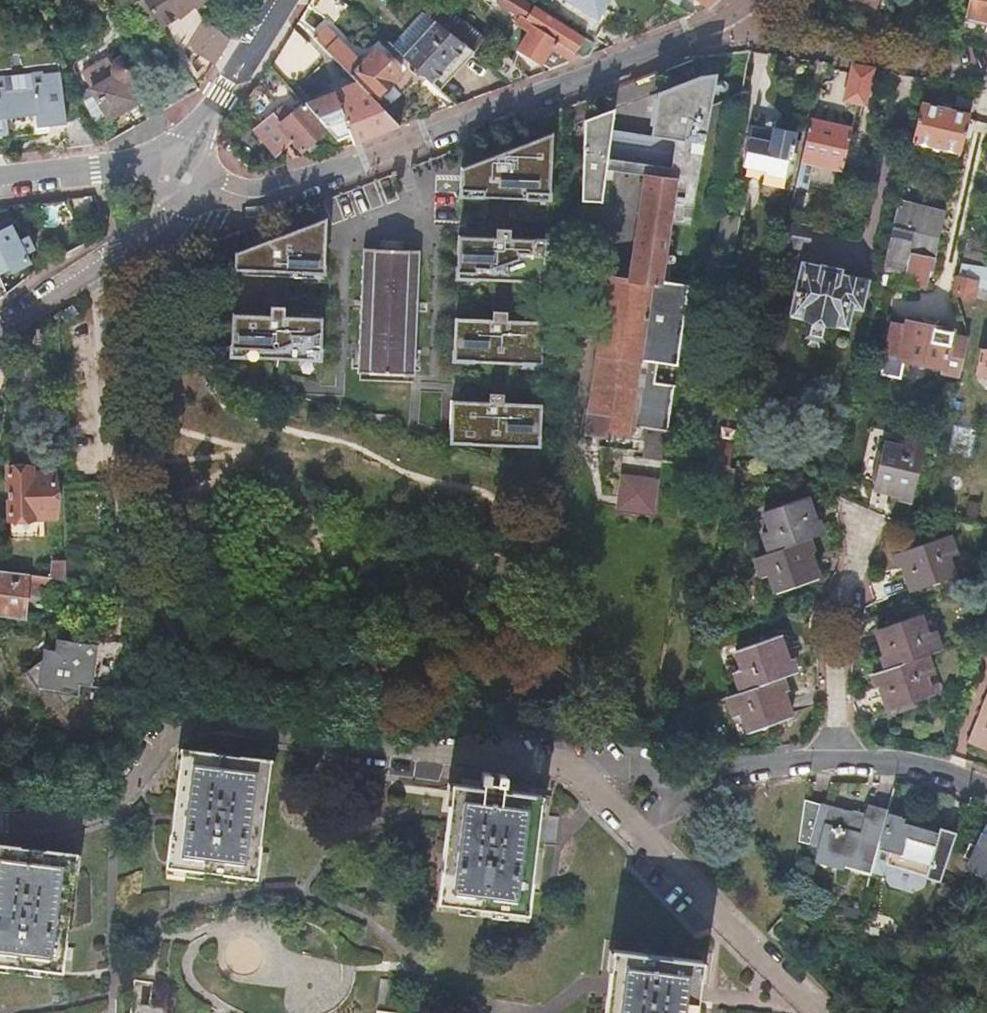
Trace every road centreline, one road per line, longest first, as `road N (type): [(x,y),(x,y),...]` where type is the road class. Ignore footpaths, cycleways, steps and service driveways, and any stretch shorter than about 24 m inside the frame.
road 1 (residential): [(548,765),(163,726),(97,800),(0,823)]
road 2 (residential): [(186,179),(244,197),(322,178),(720,30)]
road 3 (unclassified): [(96,261),(121,636)]
road 4 (residential): [(806,1012),(592,786),(548,765)]
road 5 (residential): [(820,763),(548,765)]
road 6 (residential): [(986,77),(720,30)]
road 7 (residential): [(820,763),(857,548)]
road 8 (residential): [(285,0),(198,136),(186,179)]
road 9 (residential): [(186,179),(147,166),(0,182)]
road 10 (residential): [(820,763),(947,773),(986,793)]
road 11 (residential): [(96,261),(172,218),(186,179)]

